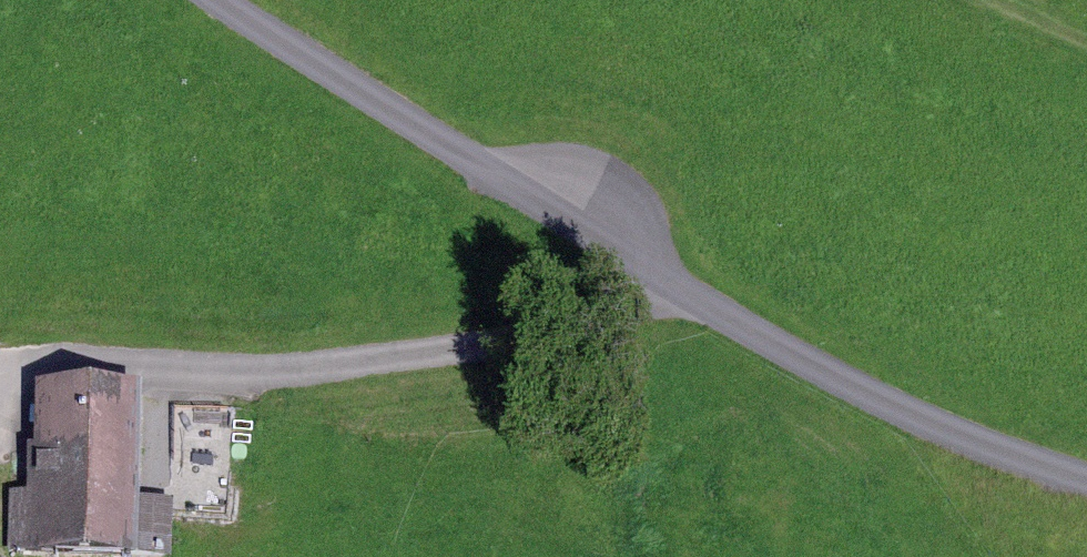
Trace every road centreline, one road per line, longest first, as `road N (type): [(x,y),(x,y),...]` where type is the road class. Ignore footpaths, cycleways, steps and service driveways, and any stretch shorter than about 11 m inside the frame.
road 1 (unclassified): [(0,377),(276,371),(689,294)]
road 2 (unclassified): [(211,0),(689,294)]
road 3 (unclassified): [(689,294),(915,423),(1086,482)]

